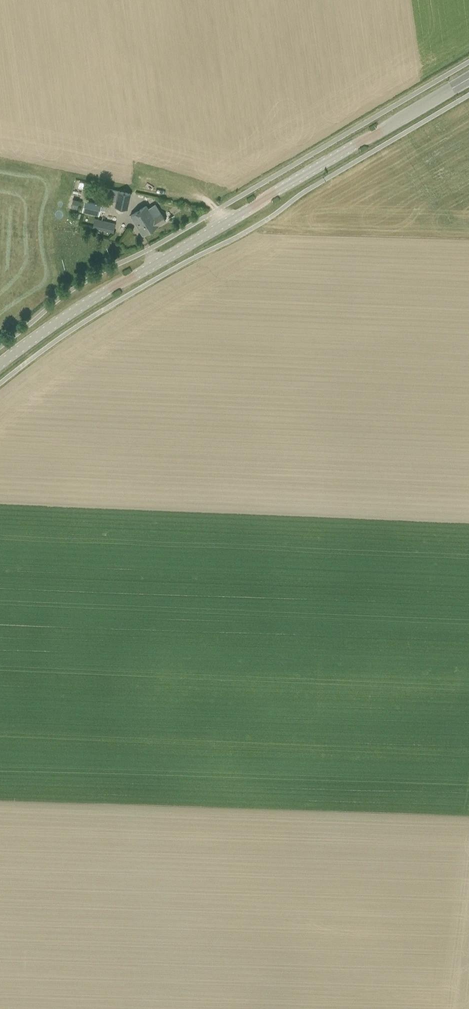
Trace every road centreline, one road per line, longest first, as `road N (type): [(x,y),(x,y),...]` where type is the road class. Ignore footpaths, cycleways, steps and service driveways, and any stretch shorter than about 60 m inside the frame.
road 1 (secondary): [(0,364),(91,300),(468,79)]

